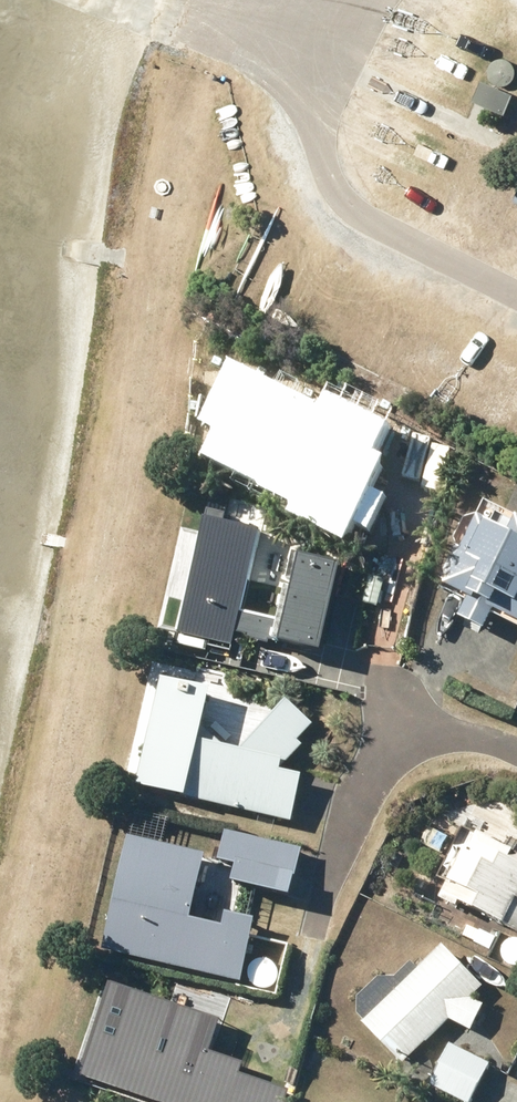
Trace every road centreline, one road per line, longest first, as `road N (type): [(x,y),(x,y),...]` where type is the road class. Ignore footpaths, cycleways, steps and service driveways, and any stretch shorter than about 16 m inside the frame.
road 1 (residential): [(417,744),(376,767),(317,909)]

